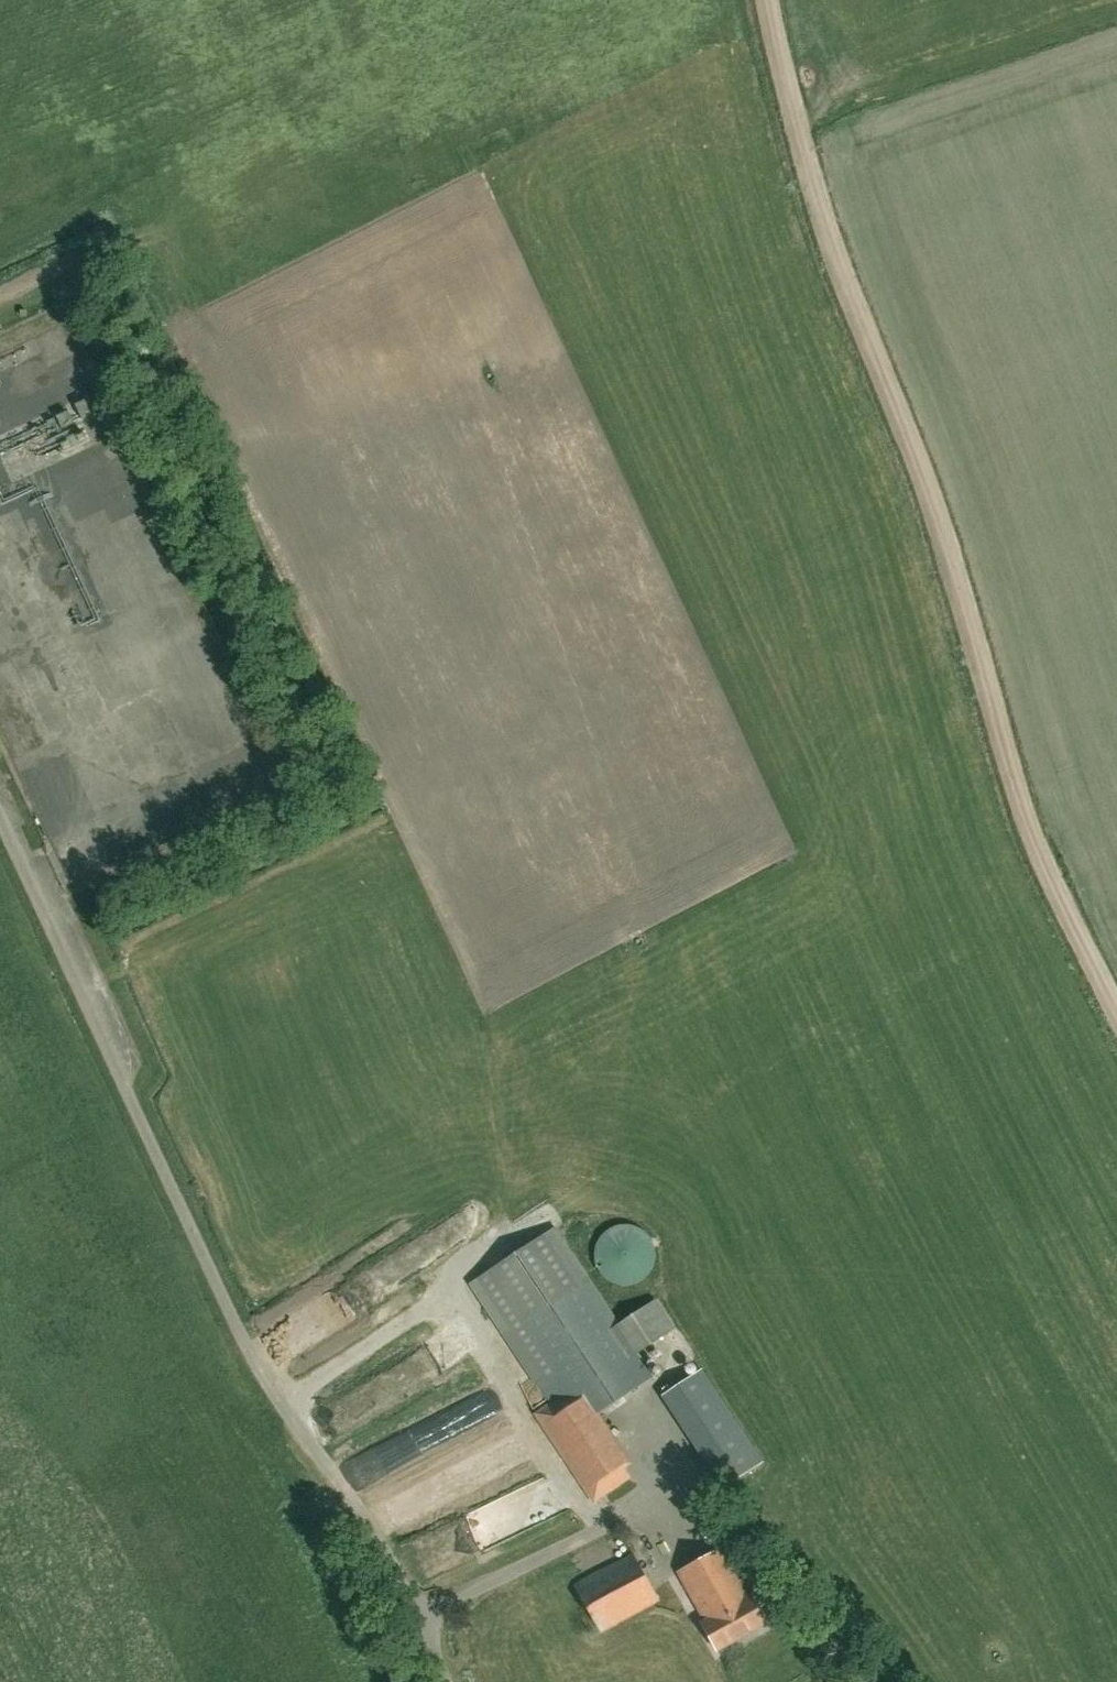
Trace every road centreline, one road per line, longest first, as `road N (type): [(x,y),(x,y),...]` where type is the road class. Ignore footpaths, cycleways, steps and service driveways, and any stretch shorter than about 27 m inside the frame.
road 1 (track): [(1116,1012),(1044,872),(921,465),(852,336),(761,0)]
road 2 (unclassified): [(438,1681),(362,1525),(260,1380),(0,827)]

